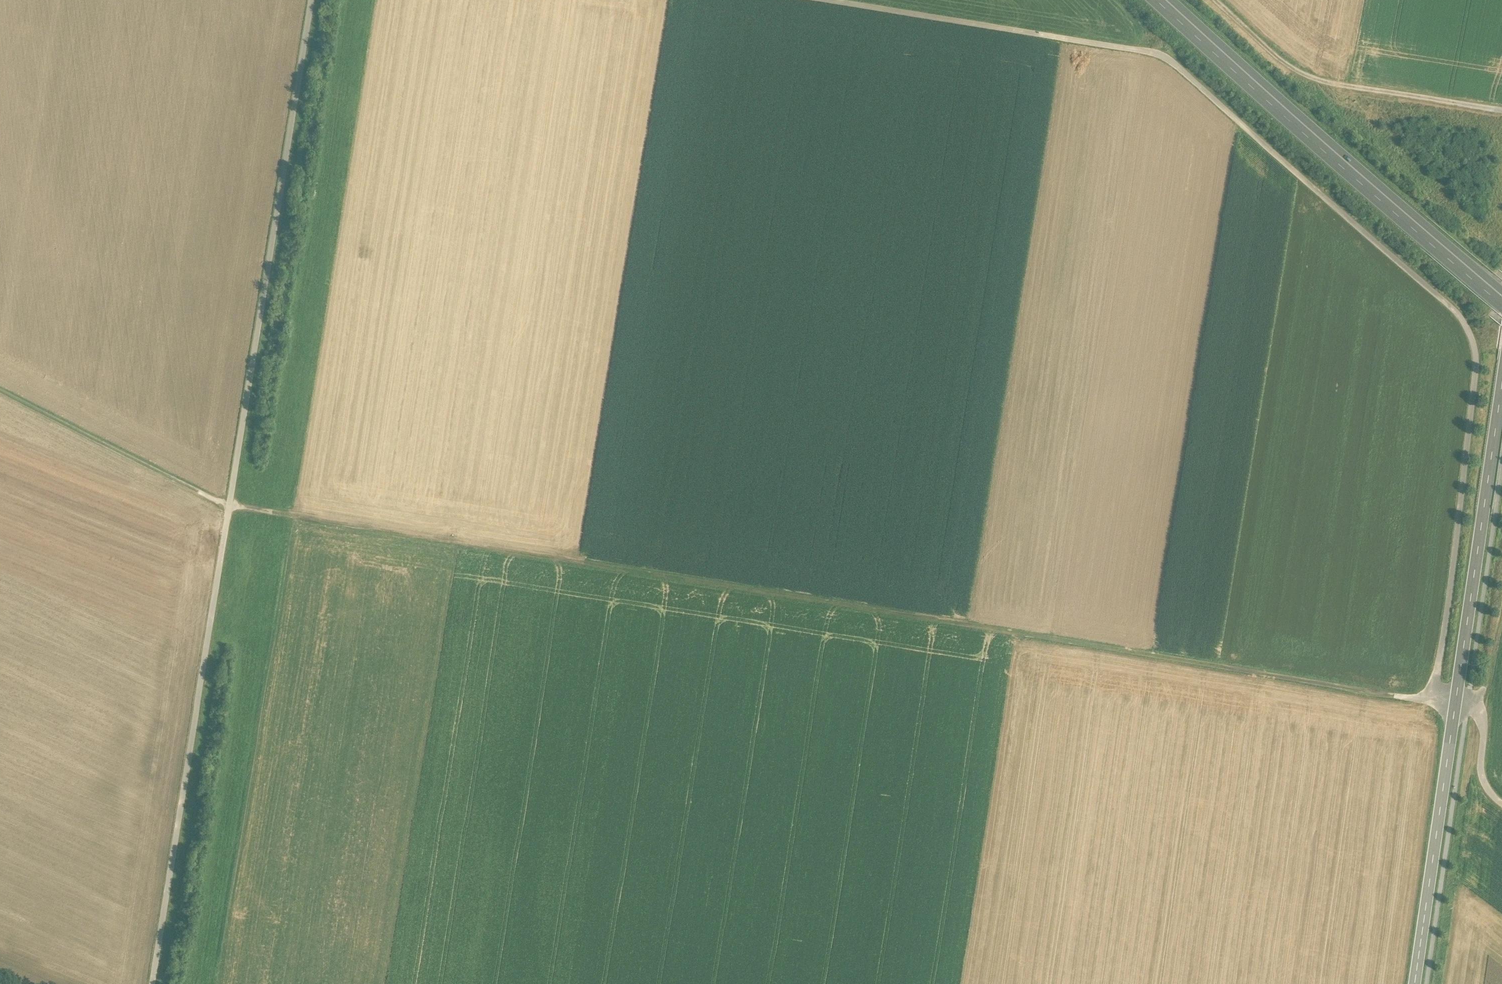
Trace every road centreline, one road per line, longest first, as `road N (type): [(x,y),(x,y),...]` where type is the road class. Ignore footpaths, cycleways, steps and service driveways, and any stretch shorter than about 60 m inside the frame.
road 1 (track): [(0,392),(251,512),(1436,706)]
road 2 (track): [(1457,708),(1436,706),(1477,356),(1454,312),(1163,57),(816,0)]
road 3 (track): [(313,0),(153,983)]
road 4 (tertiary): [(1416,983),(1501,391)]
road 5 (trunk): [(1160,0),(1501,302)]
road 6 (track): [(1501,114),(1300,77),(1213,0)]

